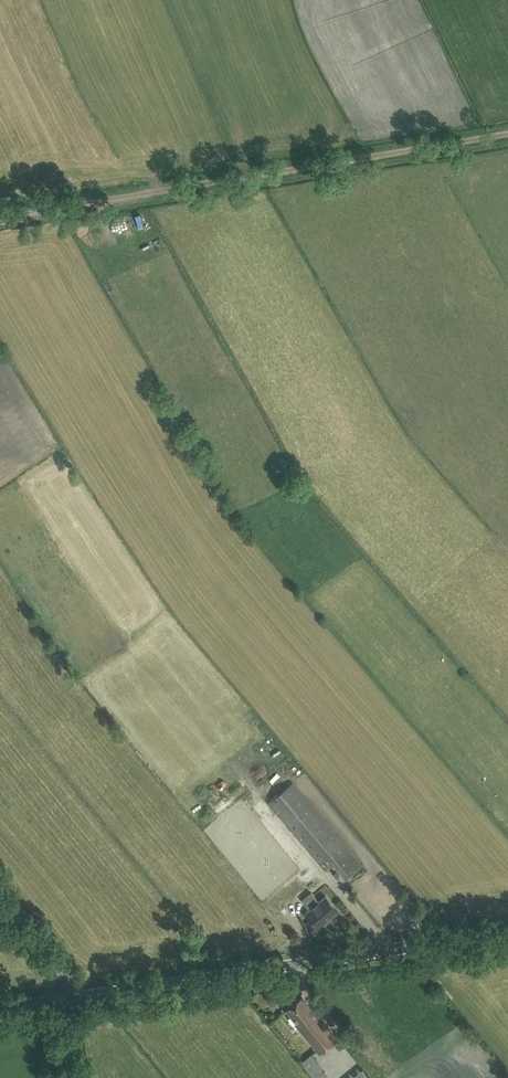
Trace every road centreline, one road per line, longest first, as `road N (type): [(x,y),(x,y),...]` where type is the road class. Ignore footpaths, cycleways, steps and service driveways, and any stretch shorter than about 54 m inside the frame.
road 1 (track): [(0,216),(507,134)]
road 2 (unclassified): [(64,998),(507,933)]
road 3 (unclassified): [(64,998),(46,956),(0,898)]

